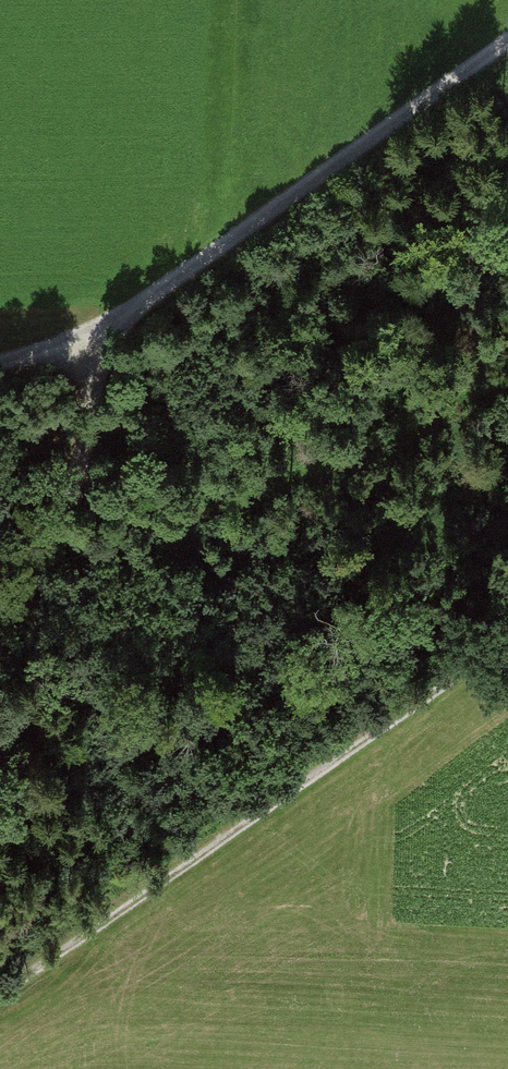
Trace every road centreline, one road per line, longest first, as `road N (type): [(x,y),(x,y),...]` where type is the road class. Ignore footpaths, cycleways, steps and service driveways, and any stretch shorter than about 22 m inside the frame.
road 1 (track): [(0,990),(507,644)]
road 2 (track): [(507,31),(99,334)]
road 3 (track): [(99,334),(69,496),(33,569),(0,613)]

